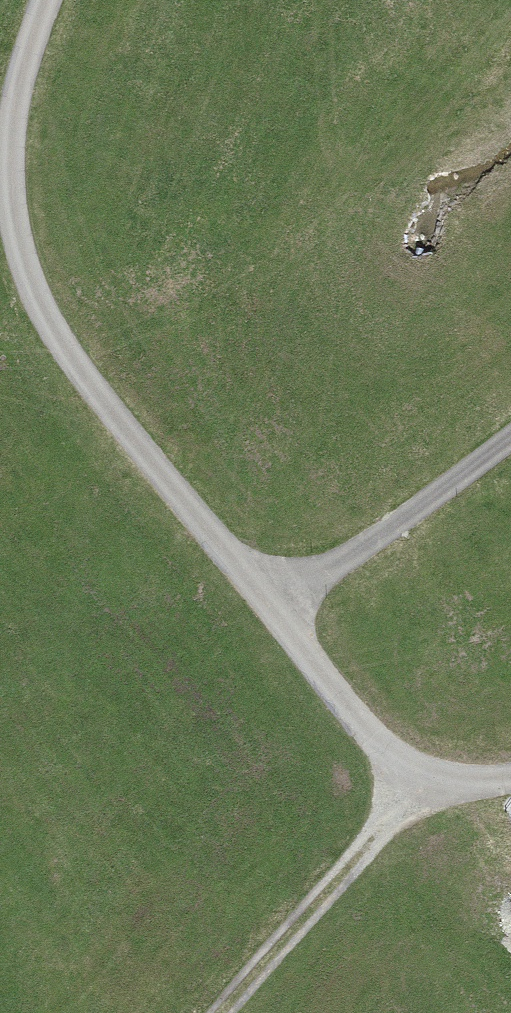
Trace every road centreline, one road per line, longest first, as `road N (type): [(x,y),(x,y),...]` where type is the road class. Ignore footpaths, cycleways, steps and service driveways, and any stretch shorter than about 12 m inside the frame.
road 1 (unclassified): [(45,0),(8,136),(24,280),(267,610)]
road 2 (unclassified): [(267,610),(442,786),(510,776)]
road 3 (residential): [(267,610),(510,415)]
road 4 (track): [(251,1012),(442,786)]

